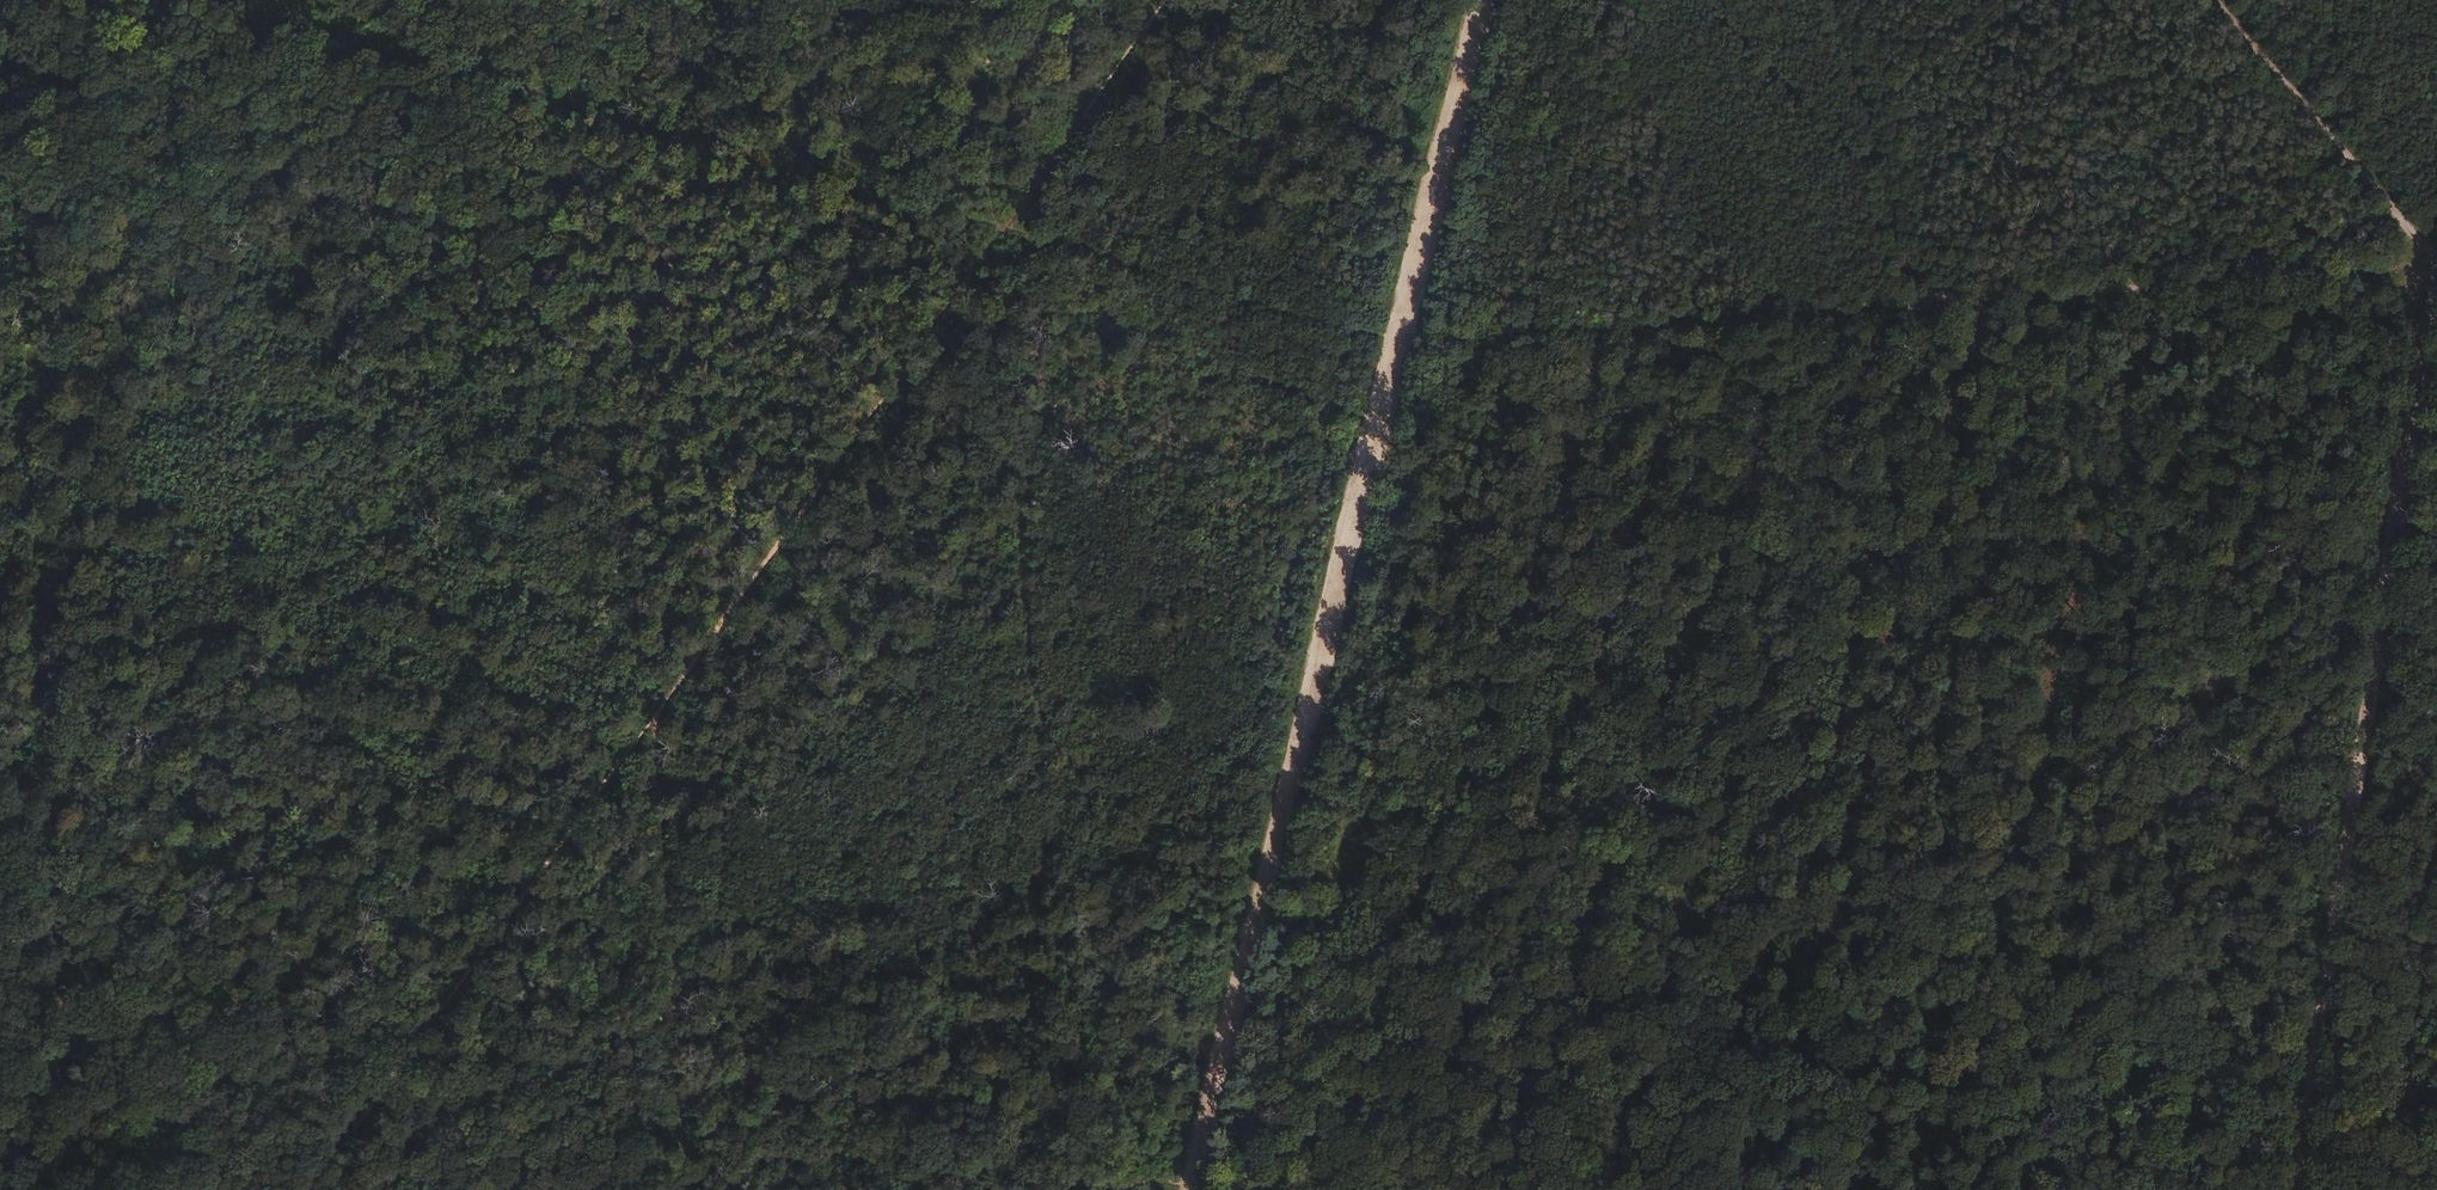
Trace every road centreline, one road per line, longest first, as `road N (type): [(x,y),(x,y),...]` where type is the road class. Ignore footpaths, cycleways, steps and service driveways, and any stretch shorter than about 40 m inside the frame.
road 1 (track): [(71,1189),(18,0)]
road 2 (track): [(1923,285),(1761,1189)]
road 3 (track): [(1002,230),(251,0)]
road 4 (track): [(1002,230),(658,701)]
road 5 (track): [(658,701),(689,1189)]
road 6 (track): [(1400,342),(1002,230)]
road 7 (track): [(1163,0),(1002,230)]
road 8 (track): [(1002,230),(984,114),(943,0)]
road 9 (track): [(1111,1189),(1198,1165),(1325,1189)]

